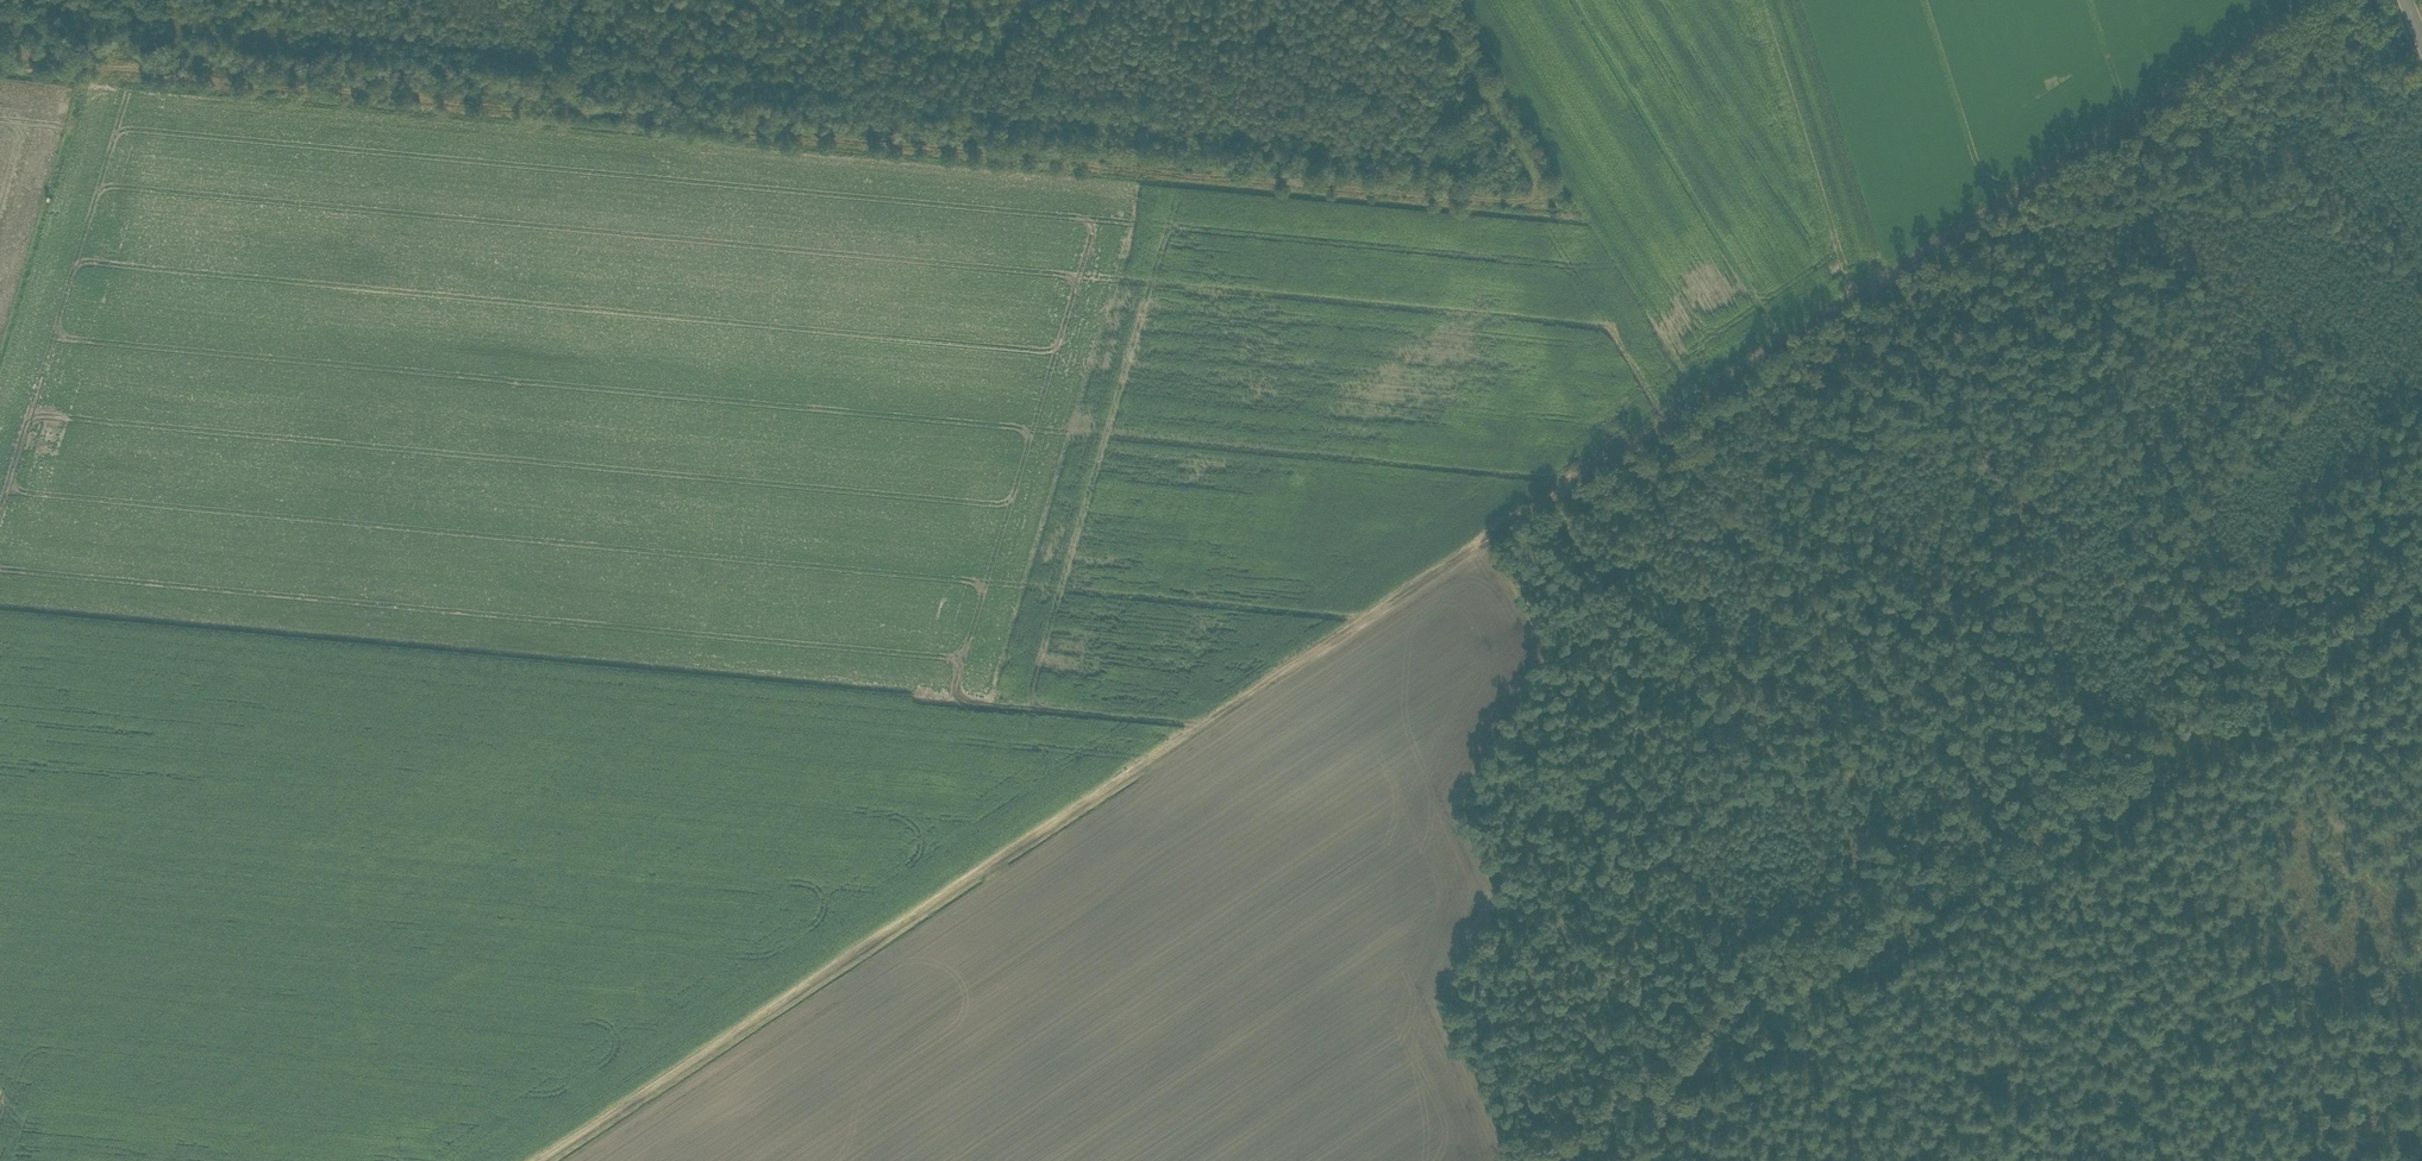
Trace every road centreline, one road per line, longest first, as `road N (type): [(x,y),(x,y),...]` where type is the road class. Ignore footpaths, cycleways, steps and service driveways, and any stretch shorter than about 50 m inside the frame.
road 1 (track): [(2300,0),(543,1160)]
road 2 (track): [(18,58),(105,73),(1562,218)]

